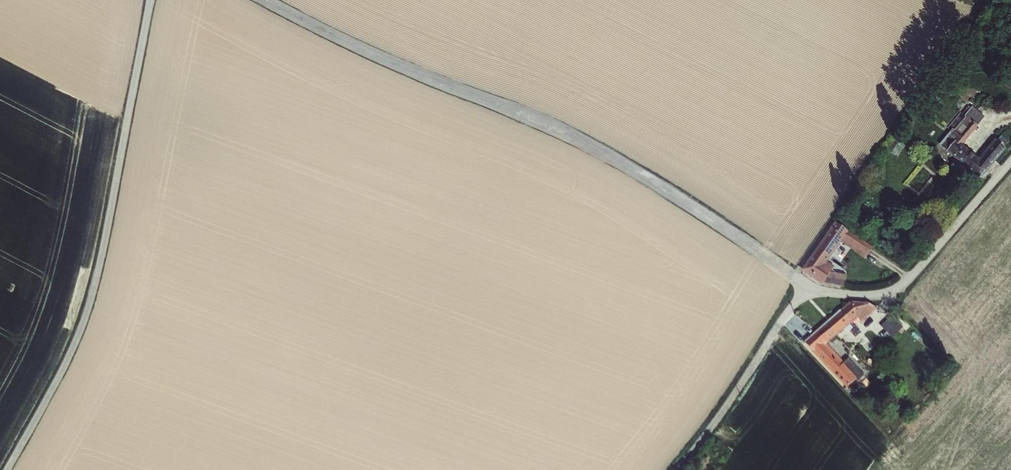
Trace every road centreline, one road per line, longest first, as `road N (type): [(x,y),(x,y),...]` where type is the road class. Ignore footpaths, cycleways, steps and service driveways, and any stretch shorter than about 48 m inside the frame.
road 1 (track): [(266,0),(589,145),(803,288),(676,469)]
road 2 (residential): [(151,0),(92,293),(66,363),(6,469)]
road 3 (residential): [(803,288),(875,291),(927,256),(1010,150)]

